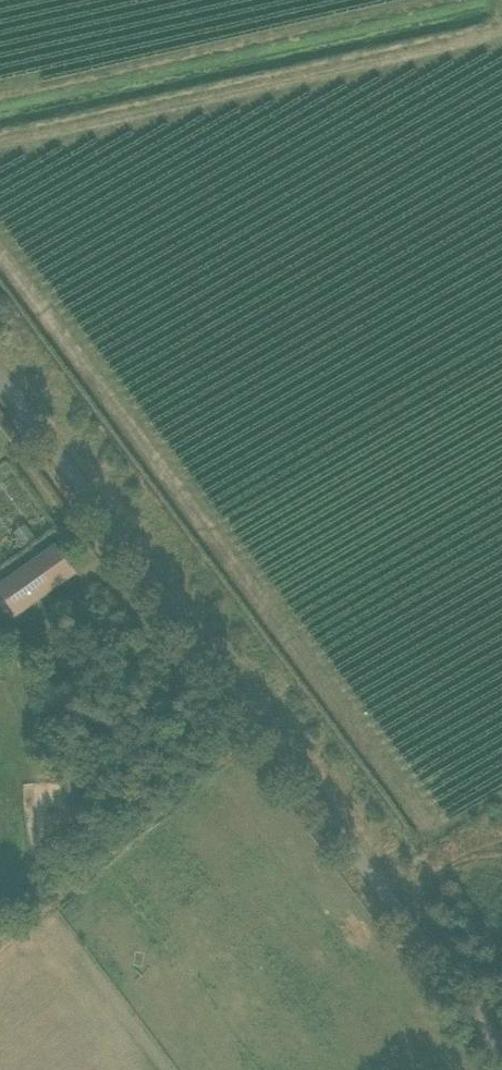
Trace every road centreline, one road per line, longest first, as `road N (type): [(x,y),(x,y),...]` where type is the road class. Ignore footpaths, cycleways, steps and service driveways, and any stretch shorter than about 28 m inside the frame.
road 1 (unclassified): [(501,1044),(0,374)]

